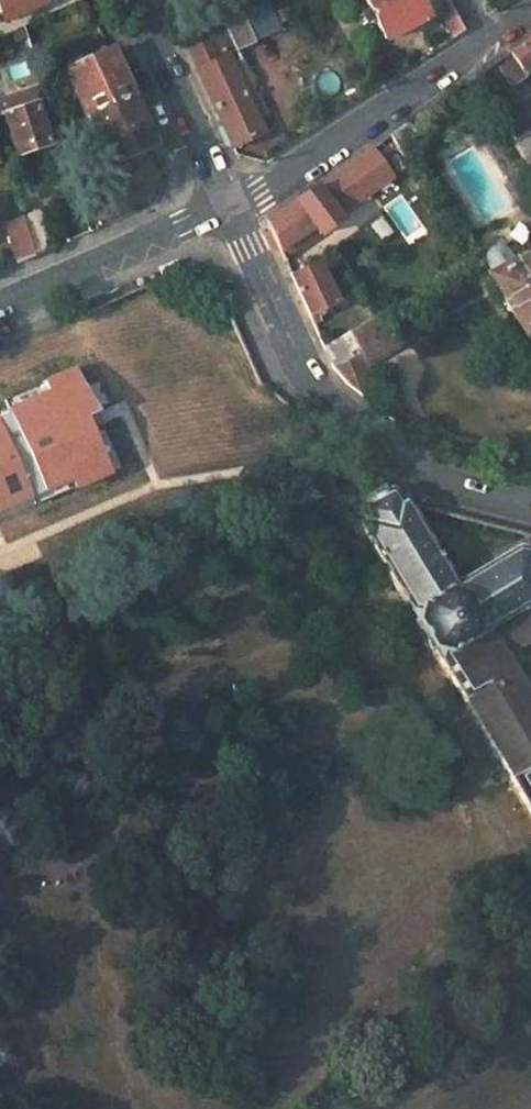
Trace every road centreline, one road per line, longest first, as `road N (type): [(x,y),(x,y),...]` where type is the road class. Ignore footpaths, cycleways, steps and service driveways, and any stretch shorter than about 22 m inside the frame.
road 1 (residential): [(230,206),(317,385),(397,458),(530,501)]
road 2 (track): [(291,1108),(530,859)]
road 3 (residential): [(487,44),(230,206)]
road 4 (residential): [(0,307),(230,206)]
road 5 (residential): [(132,0),(230,206)]

